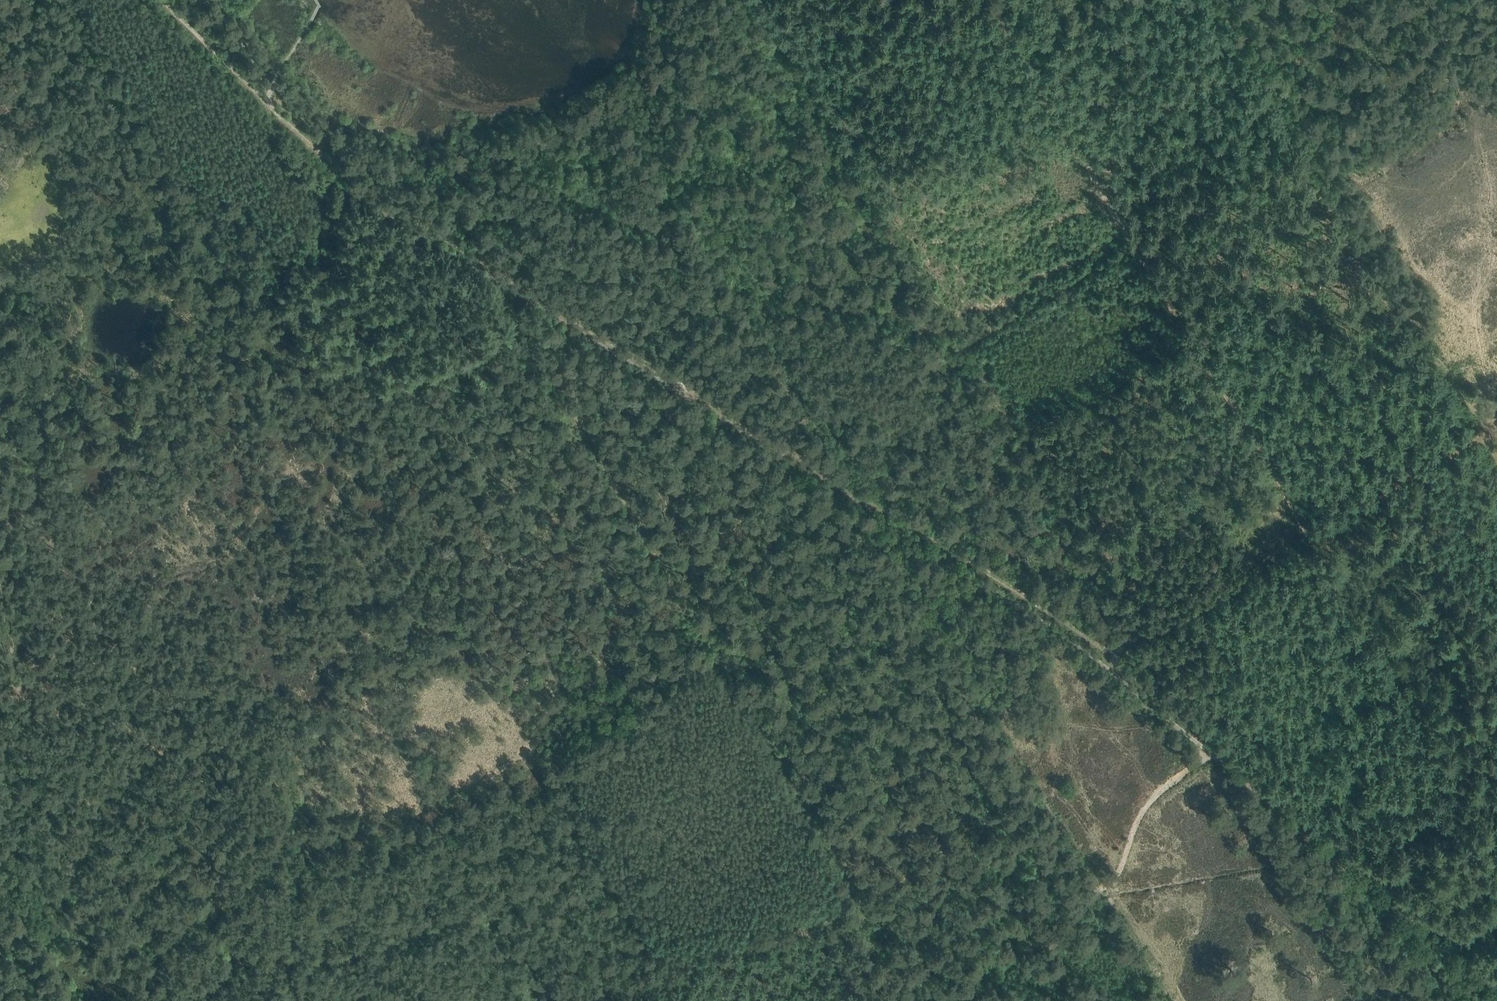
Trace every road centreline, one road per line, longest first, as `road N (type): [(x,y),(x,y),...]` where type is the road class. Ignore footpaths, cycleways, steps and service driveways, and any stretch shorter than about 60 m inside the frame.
road 1 (track): [(1496,859),(984,18)]
road 2 (track): [(1300,536),(1114,635),(1093,658)]

